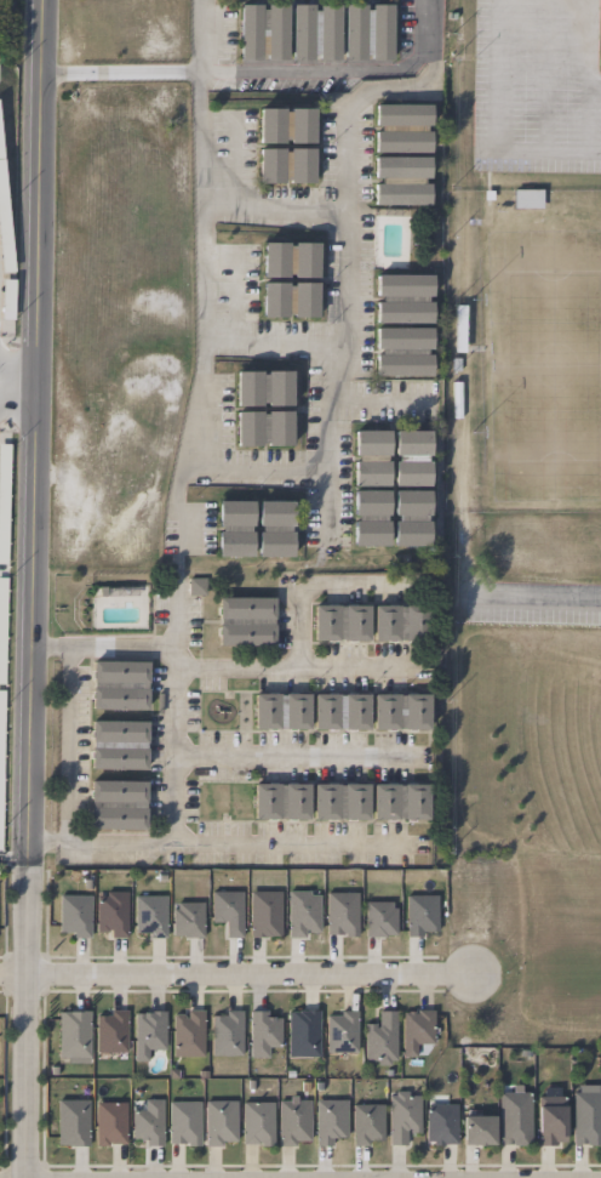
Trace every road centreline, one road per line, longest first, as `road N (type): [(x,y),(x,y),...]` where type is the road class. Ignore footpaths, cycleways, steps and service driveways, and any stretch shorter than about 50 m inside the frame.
road 1 (tertiary): [(43,0),(25,1177)]
road 2 (residential): [(25,972),(469,975)]

